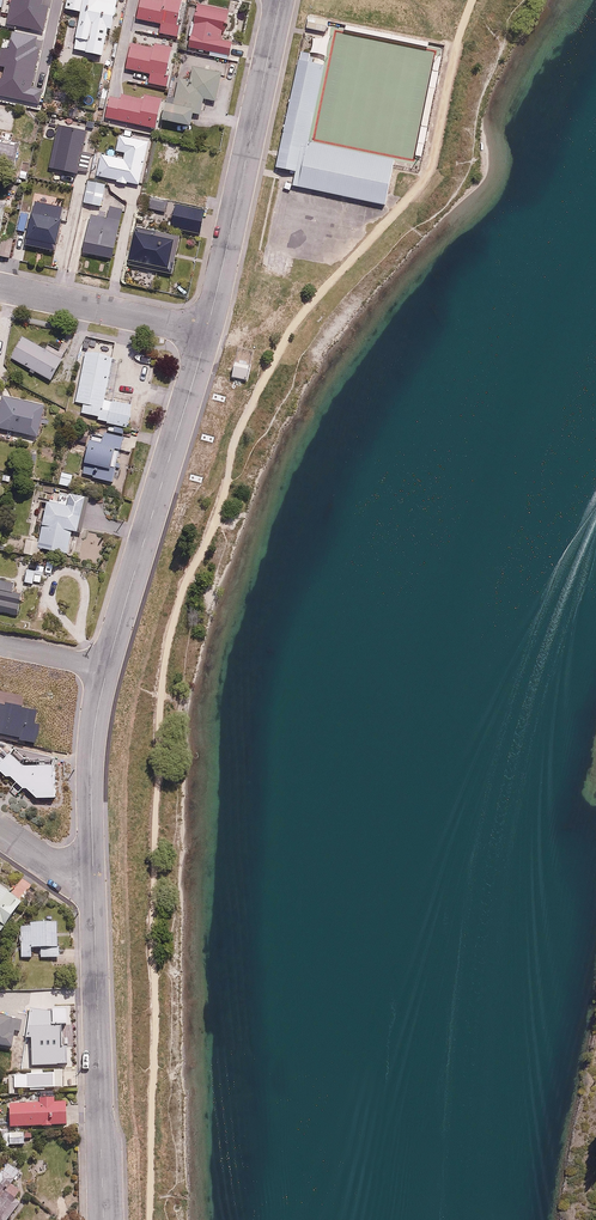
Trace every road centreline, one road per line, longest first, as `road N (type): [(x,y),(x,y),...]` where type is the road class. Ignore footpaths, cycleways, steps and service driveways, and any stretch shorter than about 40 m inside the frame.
road 1 (residential): [(207,328),(106,667)]
road 2 (residential): [(92,872),(103,1219)]
road 3 (residential): [(280,0),(207,328)]
road 4 (residential): [(207,328),(0,284)]
road 5 (residential): [(106,667),(92,751),(92,872)]

